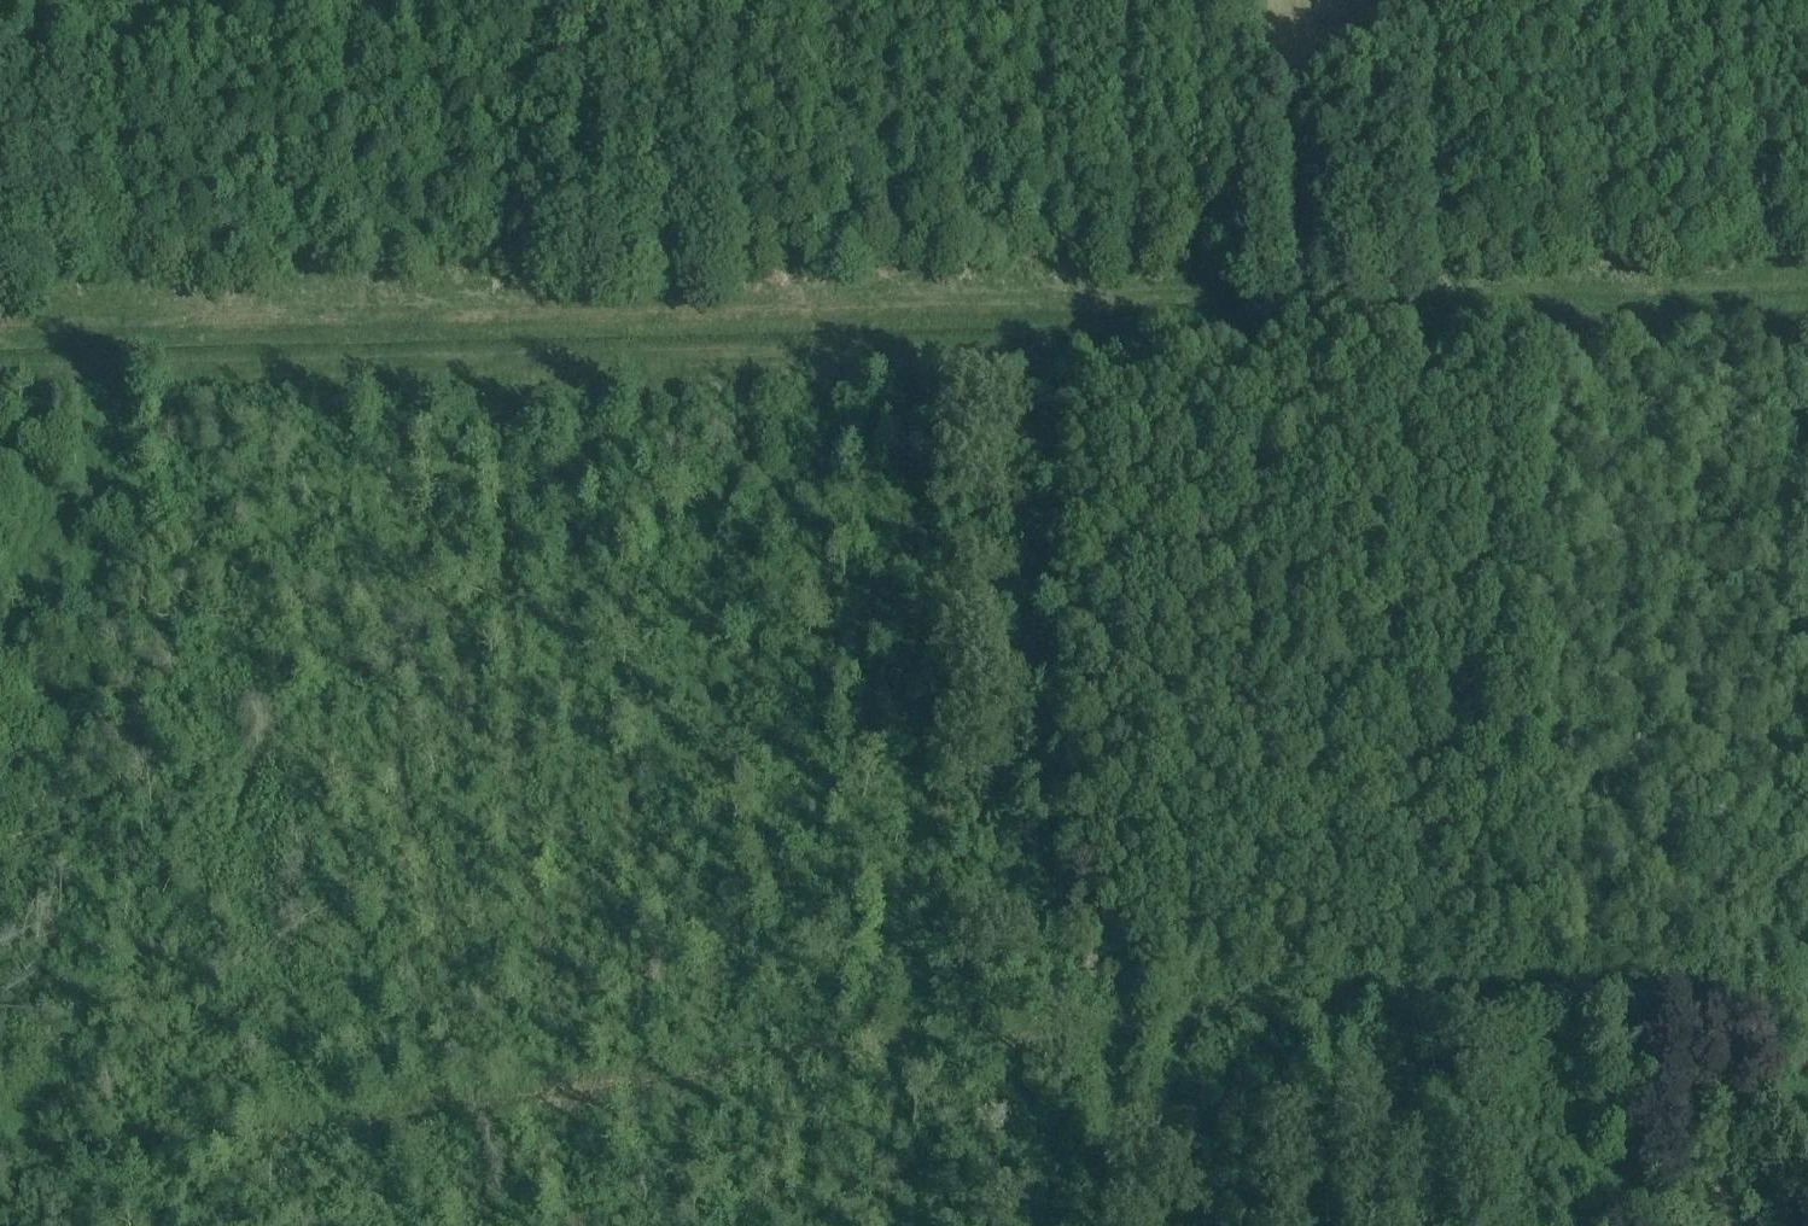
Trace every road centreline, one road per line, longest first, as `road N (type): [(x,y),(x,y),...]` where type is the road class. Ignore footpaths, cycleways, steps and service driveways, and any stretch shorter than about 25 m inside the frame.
road 1 (track): [(1807,1002),(1600,988),(1398,990),(130,1144),(0,1147)]
road 2 (track): [(0,369),(1807,327)]

